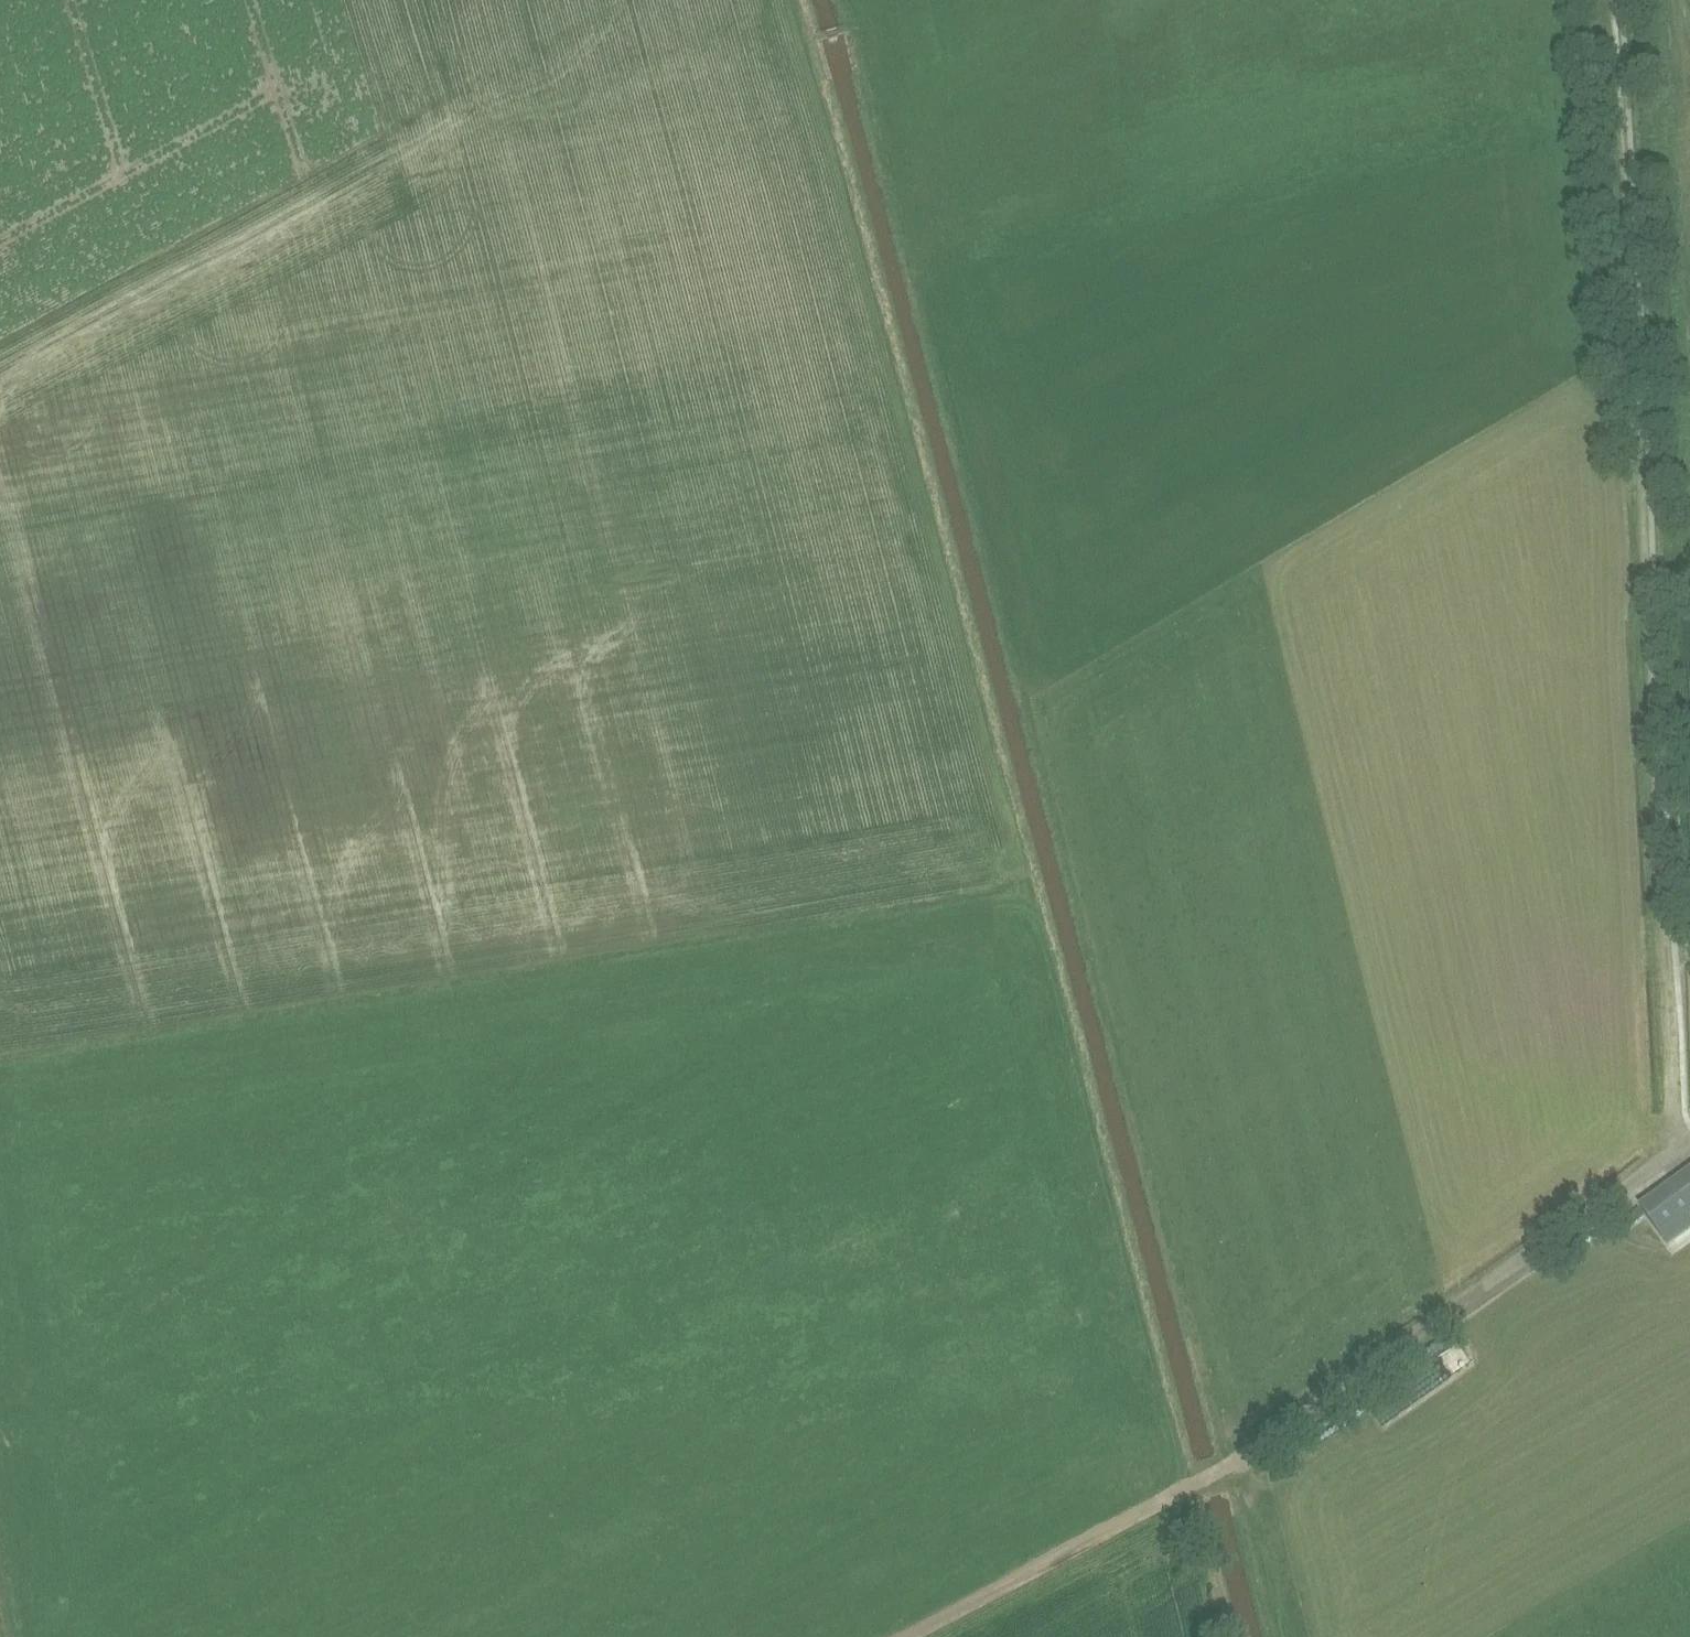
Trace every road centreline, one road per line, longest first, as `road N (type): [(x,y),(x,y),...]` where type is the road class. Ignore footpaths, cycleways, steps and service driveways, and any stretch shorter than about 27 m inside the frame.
road 1 (track): [(1610,0),(1673,1123),(1681,1148),(1187,1488)]
road 2 (track): [(1187,1488),(907,1636)]

